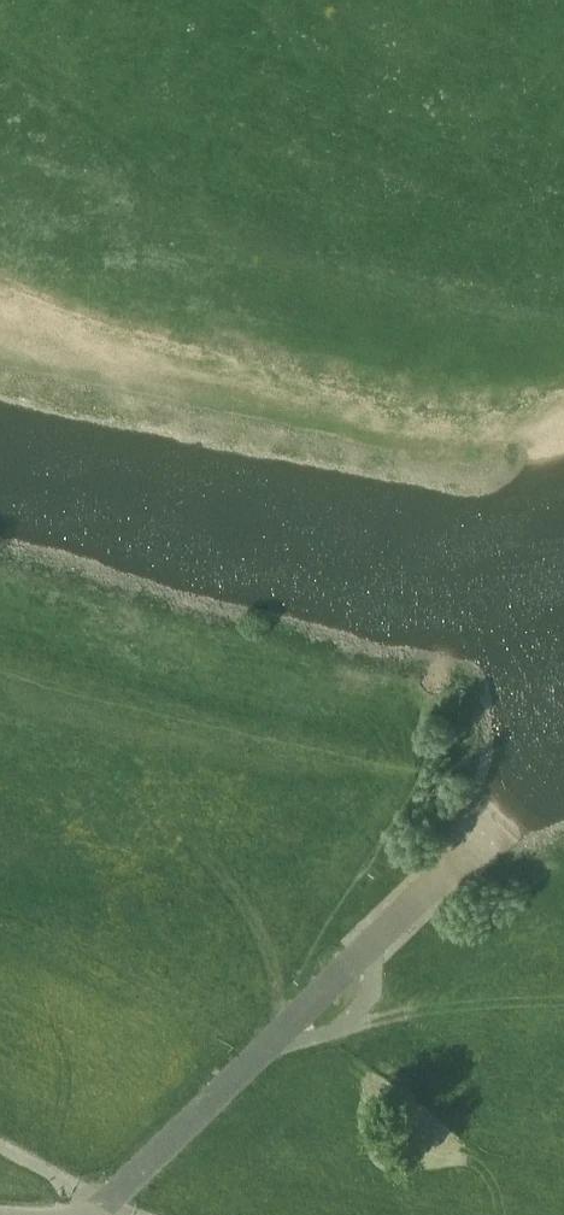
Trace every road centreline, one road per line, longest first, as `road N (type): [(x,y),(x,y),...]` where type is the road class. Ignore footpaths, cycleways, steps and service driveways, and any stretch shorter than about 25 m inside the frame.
road 1 (unclassified): [(0,1205),(107,1198),(194,1103),(409,903)]

